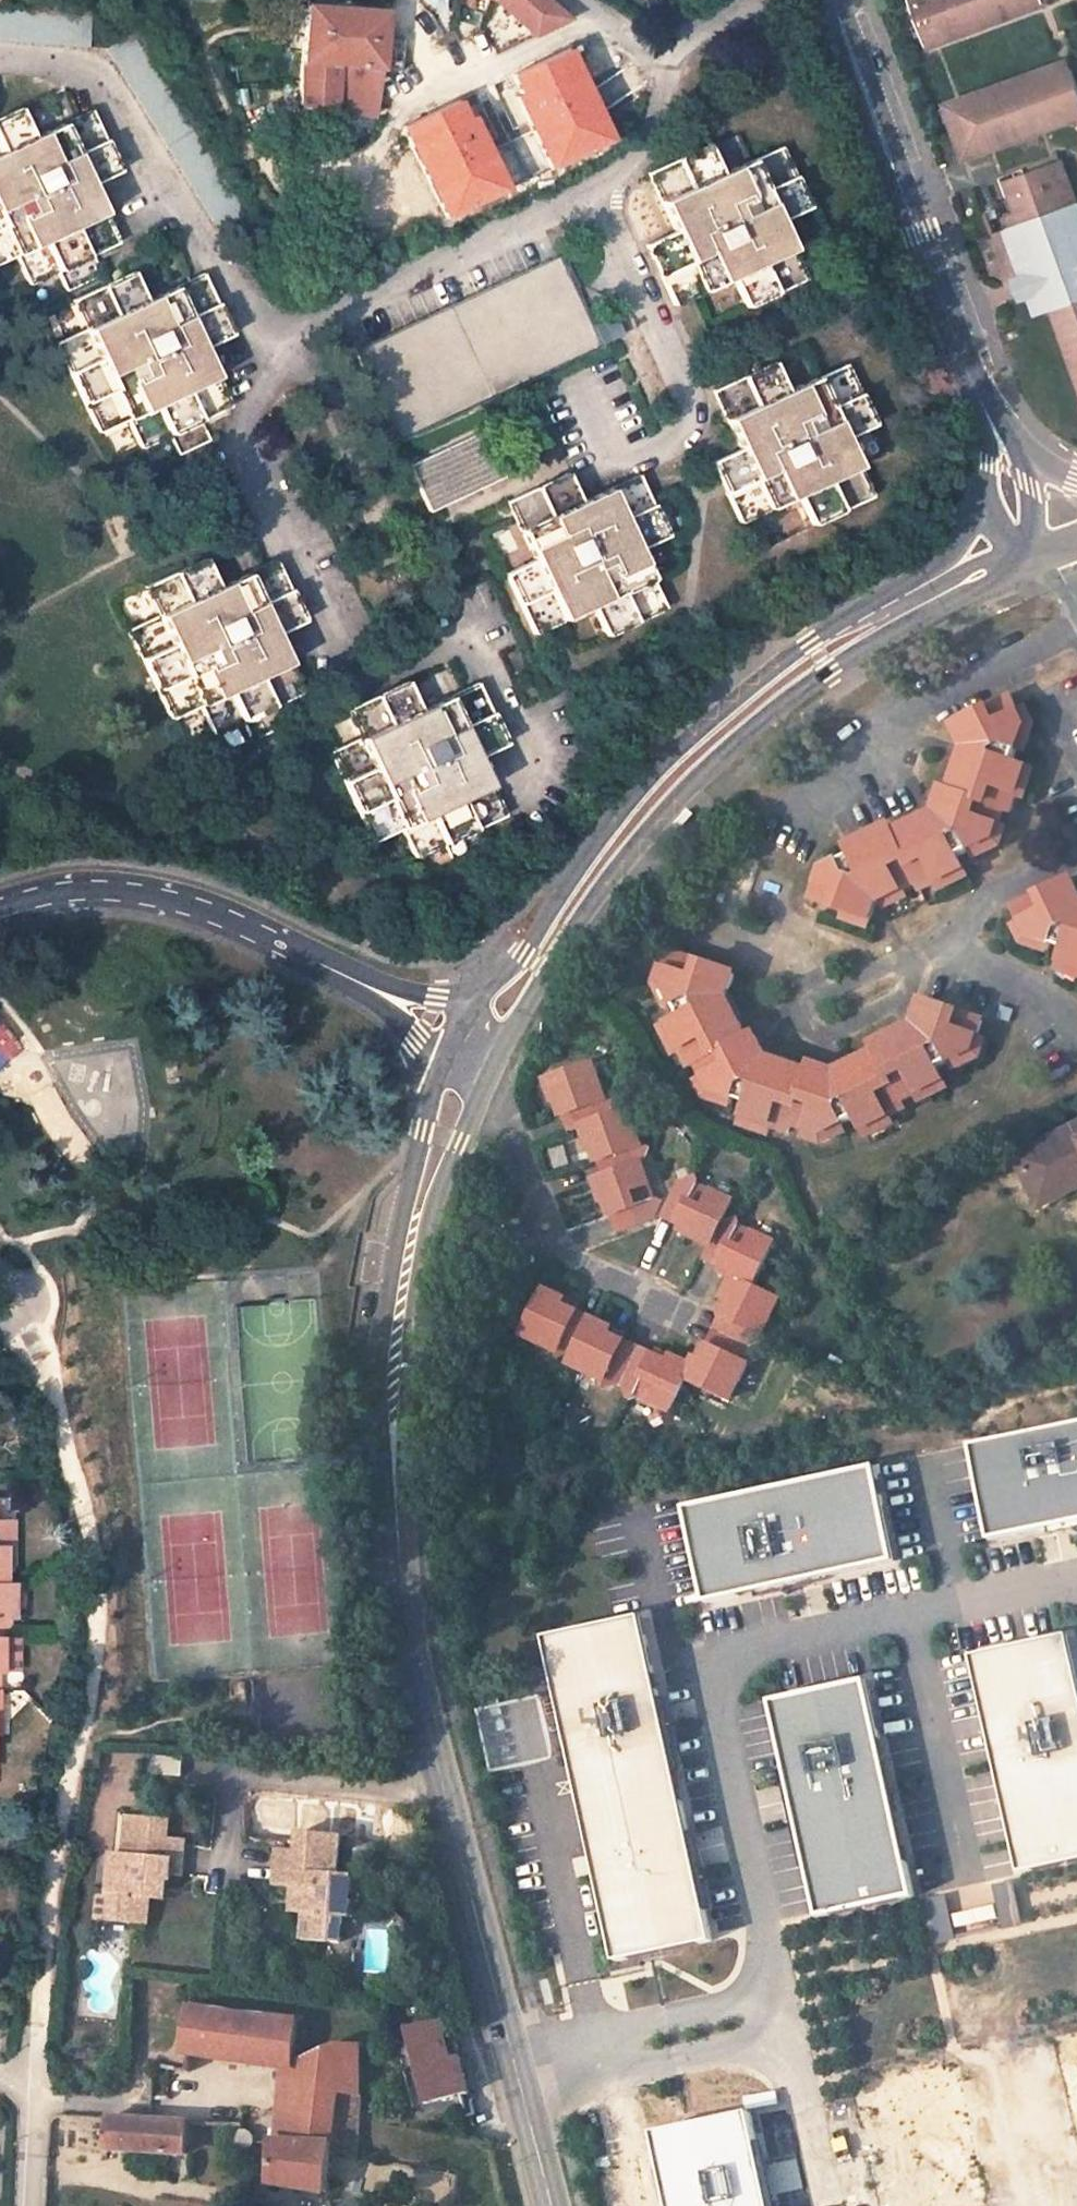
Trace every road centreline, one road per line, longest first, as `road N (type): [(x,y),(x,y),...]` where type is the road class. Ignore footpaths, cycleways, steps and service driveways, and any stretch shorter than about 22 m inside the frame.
road 1 (tertiary): [(499,1063),(549,973),(676,803),(764,720),(917,620),(1001,580),(1026,549)]
road 2 (track): [(19,1331),(51,1391),(83,1500),(97,1598),(90,1685),(50,1889),(40,2023)]
road 3 (tertiary): [(402,1589),(423,1706),(550,2205)]
road 4 (tertiary): [(443,1063),(384,1323),(380,1383),(402,1589)]
road 5 (tertiary): [(839,627),(644,786),(575,871),(526,954),(475,1001)]
road 6 (tertiary): [(402,1589),(415,1304),(441,1188),(482,1100)]
road 7 (residential): [(262,357),(94,81),(0,69)]
road 8 (tertiary): [(833,0),(968,368)]
road 9 (residential): [(262,357),(590,192)]
road 10 (residential): [(0,910),(36,895),(124,891),(226,917),(333,970)]
road 11 (residential): [(482,1100),(496,1106),(546,1246),(676,1314)]
road 12 (residential): [(1026,549),(839,627)]
road 13 (tertiary): [(984,498),(943,561),(839,627)]
road 14 (residential): [(40,2023),(31,2205)]
road 15 (residential): [(670,71),(637,155),(590,192)]
road 16 (residential): [(475,1001),(333,970)]
road 17 (residential): [(333,970),(443,1063)]
road 18 (tertiary): [(968,368),(984,430),(984,498)]

